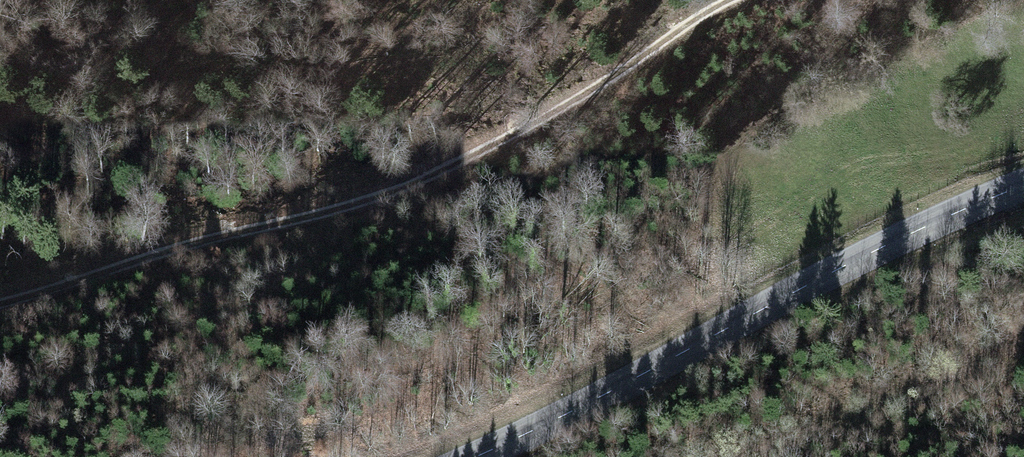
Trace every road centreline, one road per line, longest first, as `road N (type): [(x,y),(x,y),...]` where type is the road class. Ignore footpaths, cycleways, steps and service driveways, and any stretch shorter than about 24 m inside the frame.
road 1 (track): [(729,0),(699,12),(570,104),(348,209),(0,302)]
road 2 (tertiary): [(1023,186),(846,266),(474,456)]

